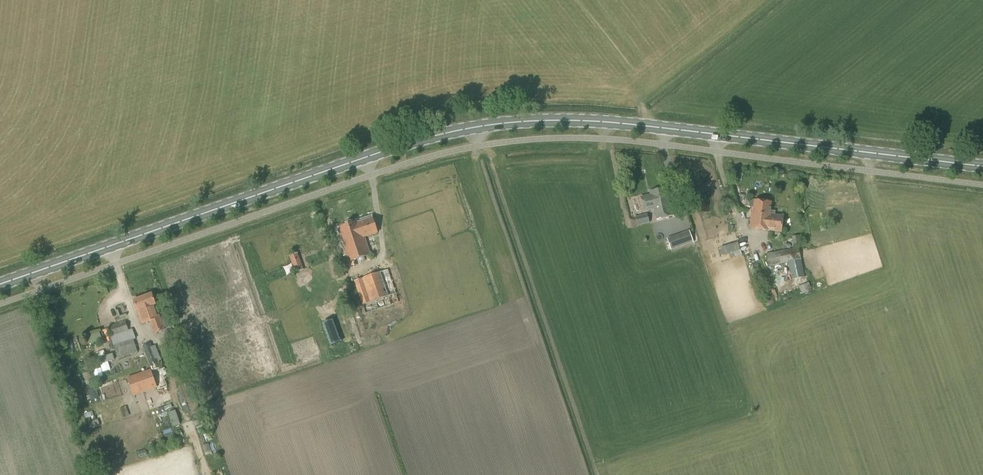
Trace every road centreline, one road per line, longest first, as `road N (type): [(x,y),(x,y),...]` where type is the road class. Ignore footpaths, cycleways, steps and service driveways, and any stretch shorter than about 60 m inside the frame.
road 1 (primary): [(0,285),(410,143),(511,123),(635,125),(982,166)]

